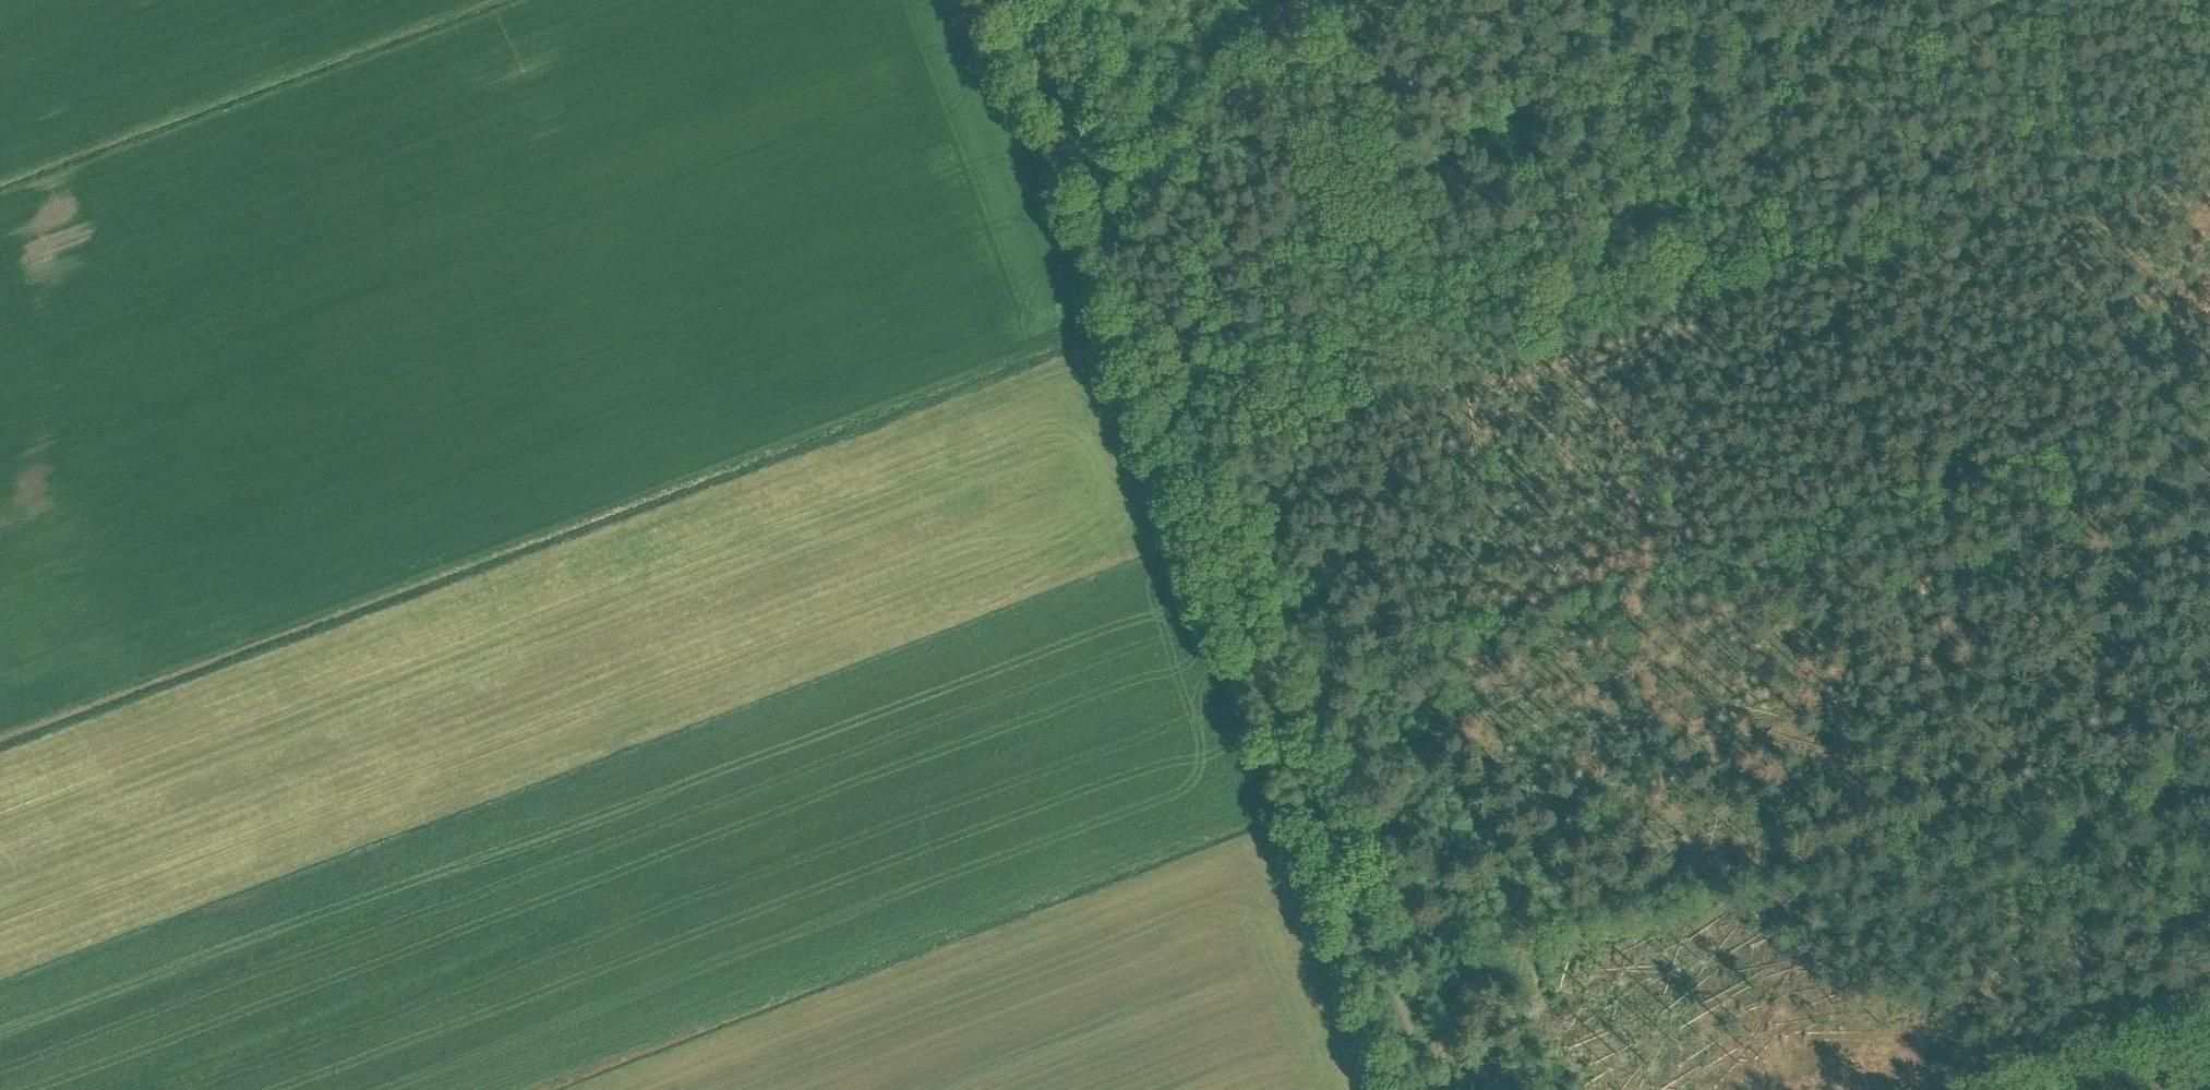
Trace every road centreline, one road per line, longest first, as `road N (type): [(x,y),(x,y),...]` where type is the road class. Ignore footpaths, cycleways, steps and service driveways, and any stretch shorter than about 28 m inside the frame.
road 1 (track): [(2209,1056),(2029,1089)]

